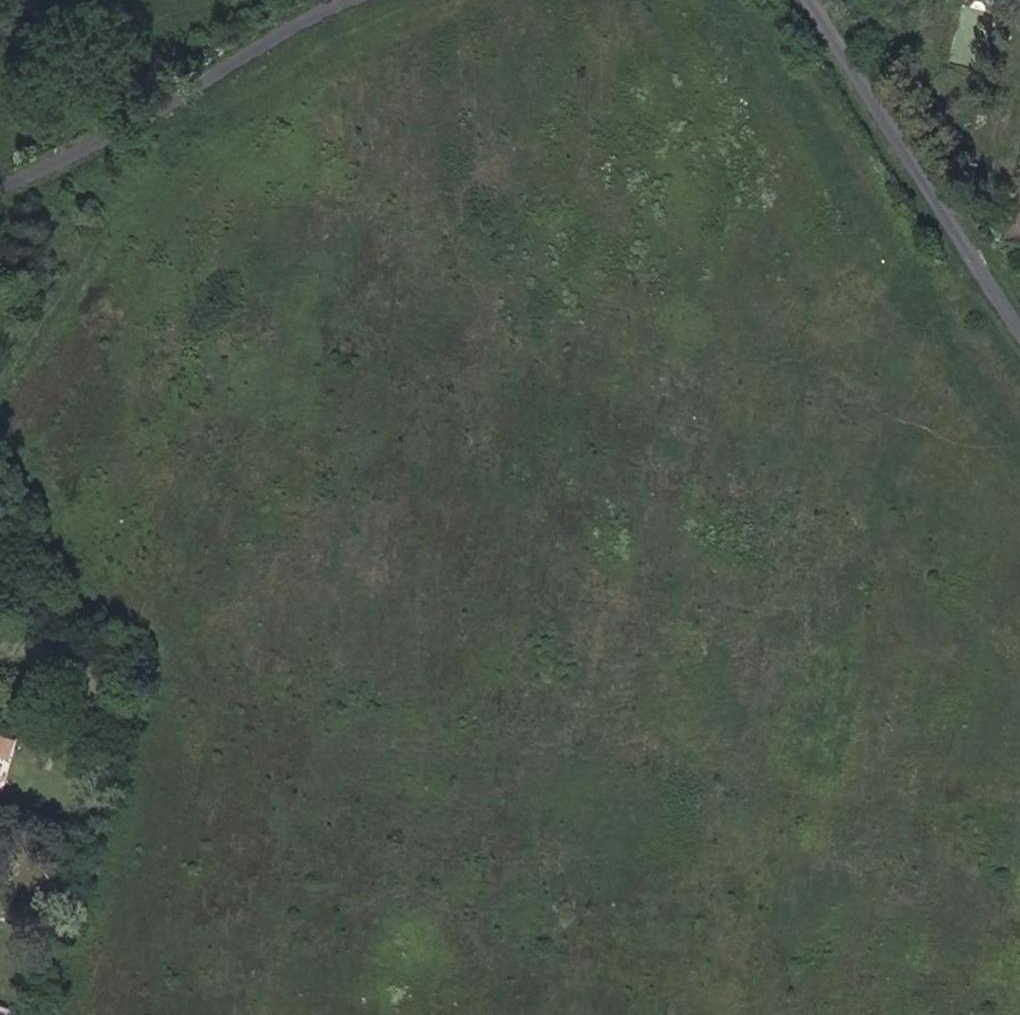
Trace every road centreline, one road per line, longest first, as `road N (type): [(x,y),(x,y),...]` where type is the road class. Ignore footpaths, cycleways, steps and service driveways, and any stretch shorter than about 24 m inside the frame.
road 1 (residential): [(340,0),(97,154),(0,196)]
road 2 (residential): [(819,0),(928,184),(1019,313)]

